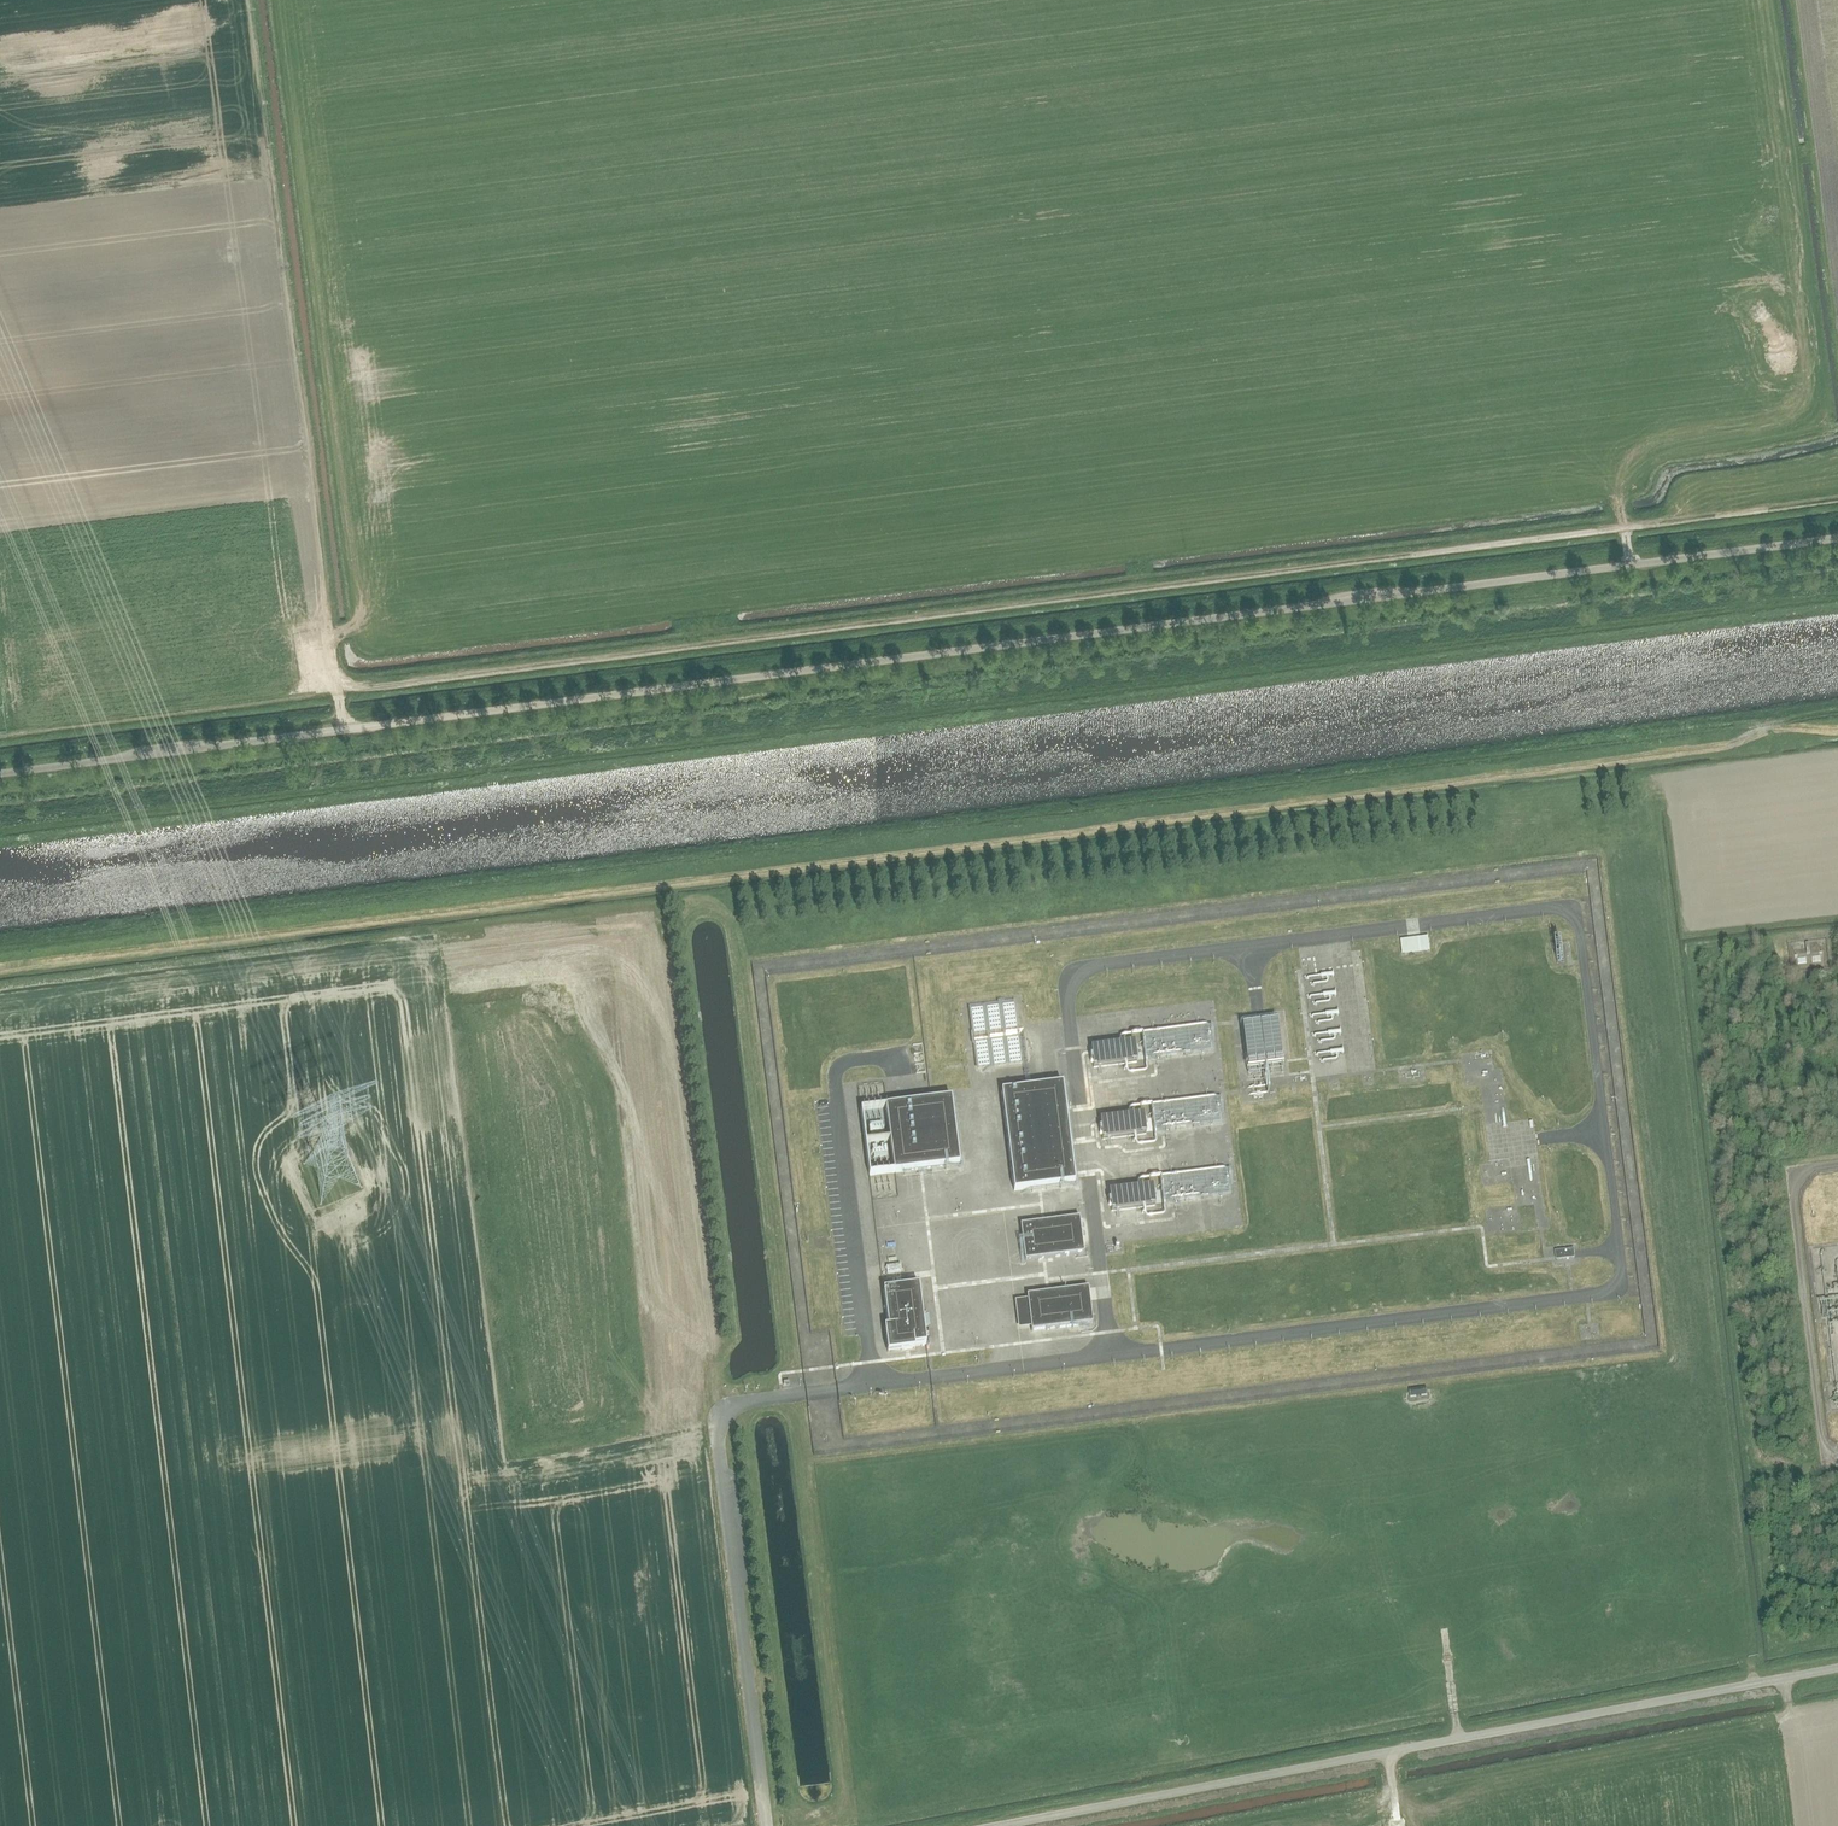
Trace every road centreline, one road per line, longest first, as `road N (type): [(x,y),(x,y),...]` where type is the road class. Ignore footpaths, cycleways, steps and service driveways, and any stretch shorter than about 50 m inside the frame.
road 1 (unclassified): [(1837,540),(0,774)]
road 2 (unclassified): [(1000,1825),(1837,1670)]

